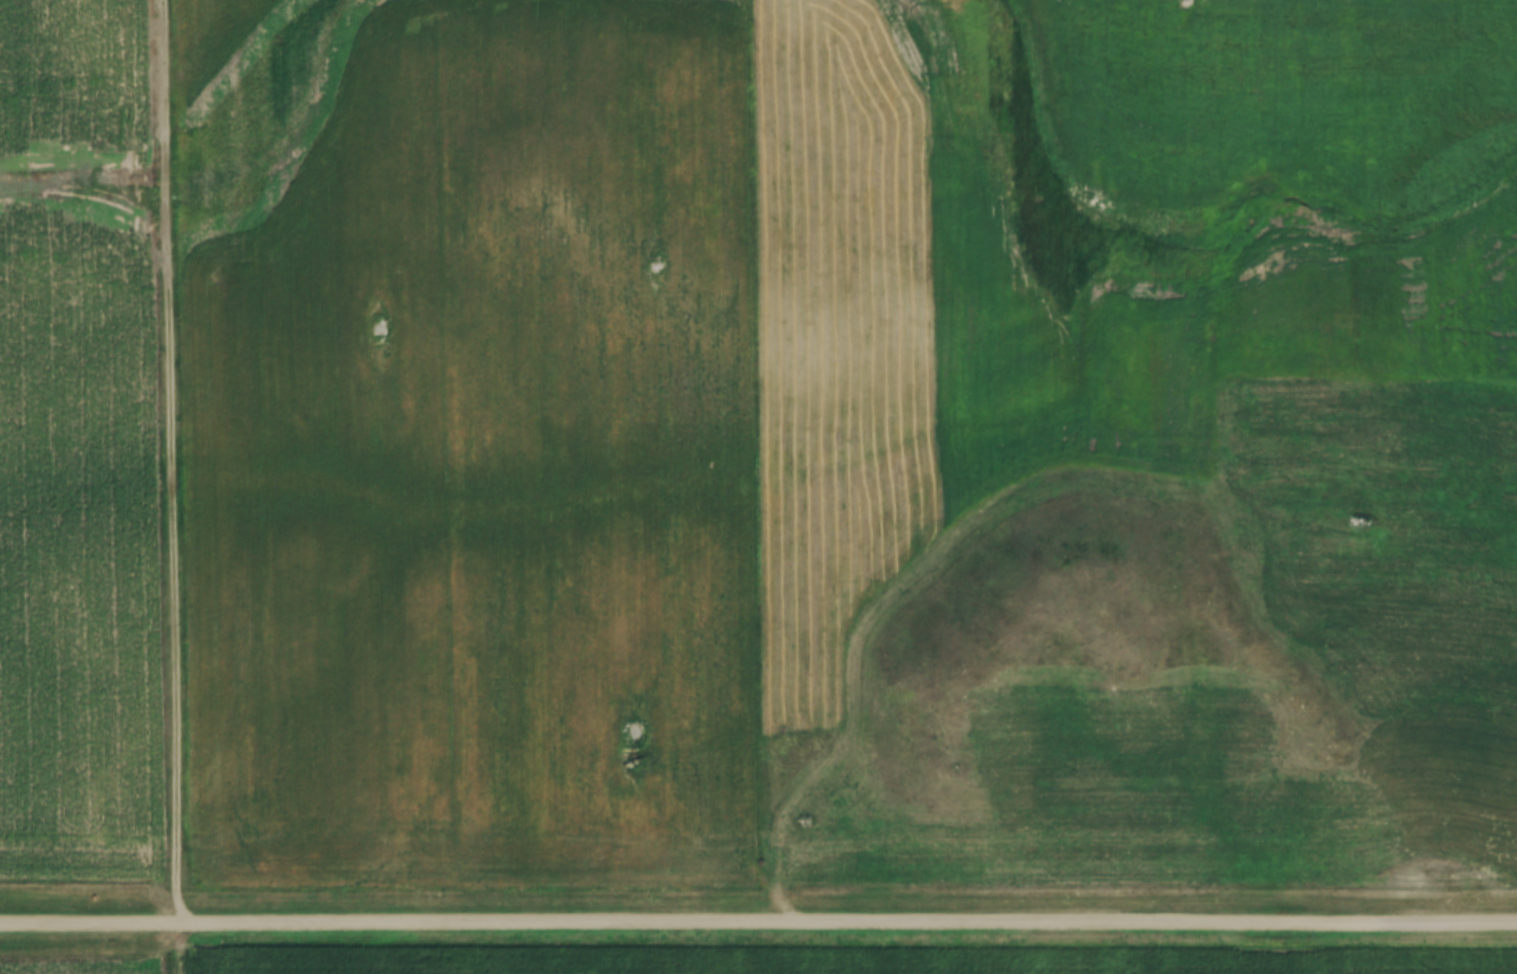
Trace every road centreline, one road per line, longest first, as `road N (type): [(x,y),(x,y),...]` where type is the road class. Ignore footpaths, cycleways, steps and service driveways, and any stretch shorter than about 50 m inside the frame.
road 1 (residential): [(0,923),(1516,920)]
road 2 (track): [(164,0),(176,973)]
road 3 (track): [(1275,376),(1403,373),(1516,385)]
road 4 (track): [(1403,373),(1398,230)]

